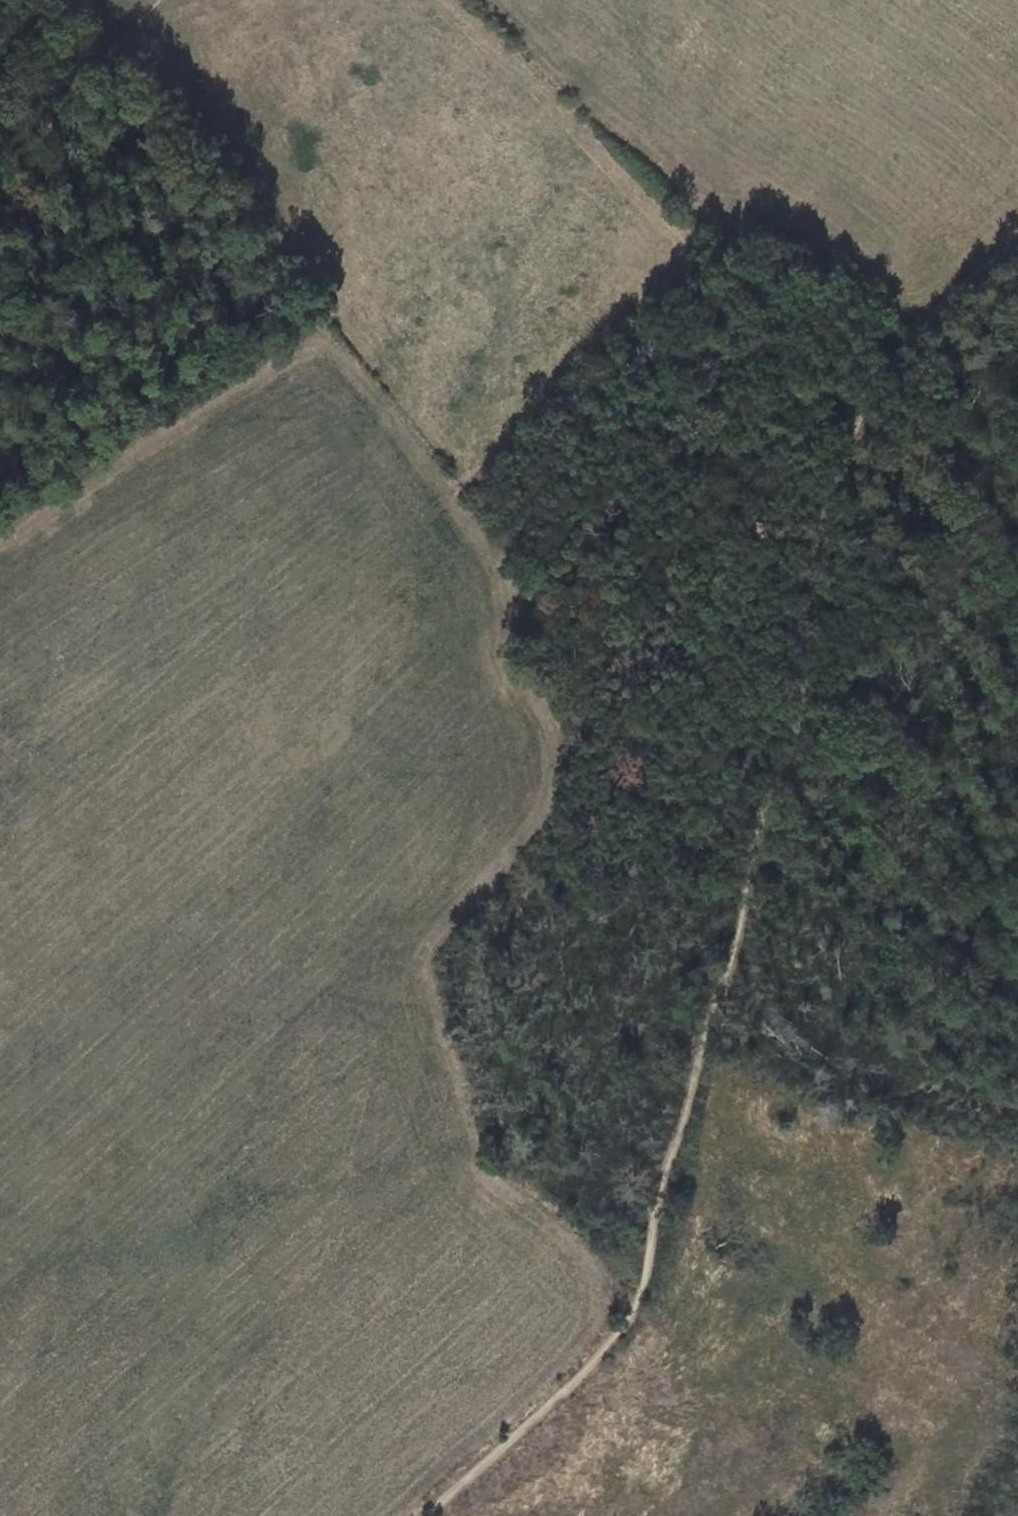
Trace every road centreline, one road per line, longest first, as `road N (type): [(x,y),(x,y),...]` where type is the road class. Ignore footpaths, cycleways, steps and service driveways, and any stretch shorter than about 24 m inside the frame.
road 1 (track): [(728,981),(657,1202),(634,1315),(595,1362),(427,1515)]
road 2 (track): [(728,981),(843,1055),(956,1099),(1017,1112)]

